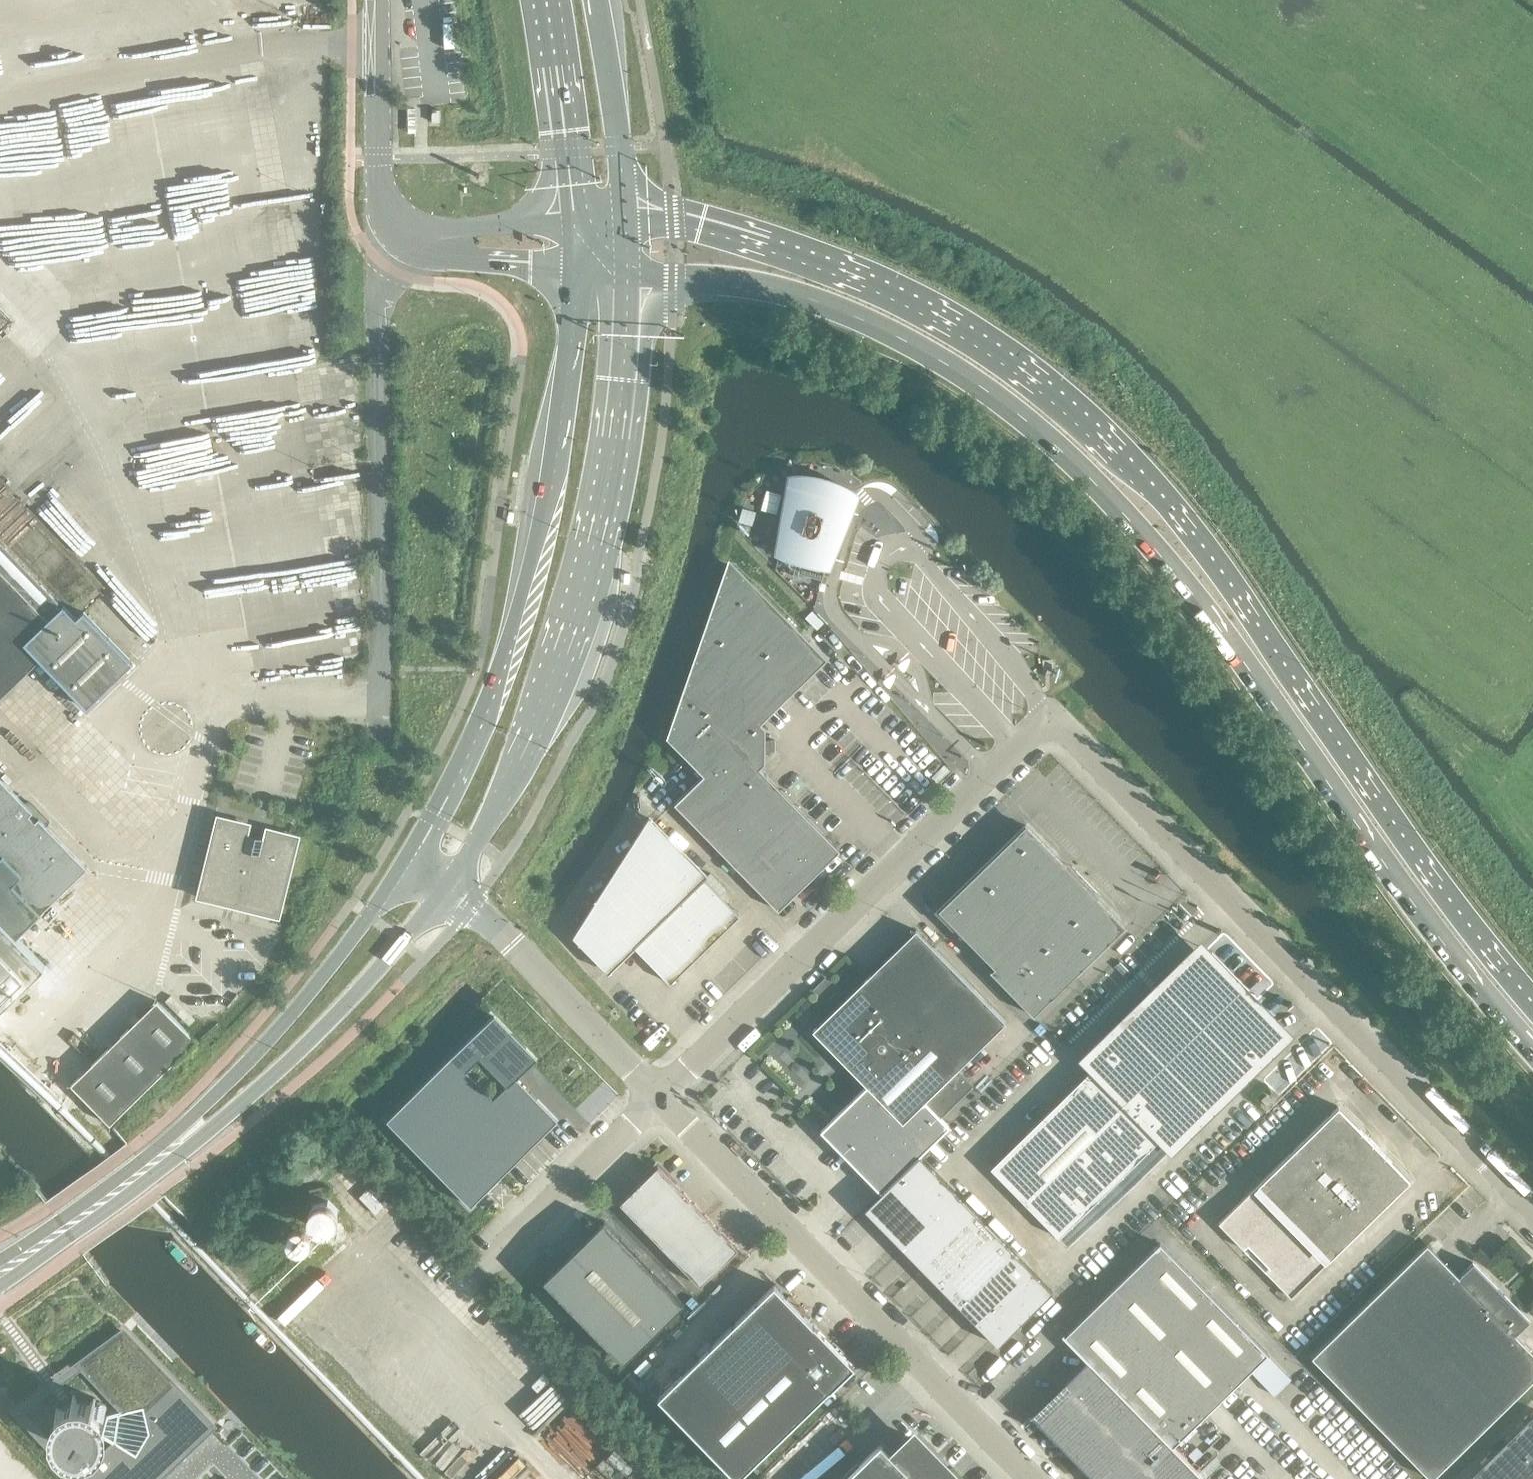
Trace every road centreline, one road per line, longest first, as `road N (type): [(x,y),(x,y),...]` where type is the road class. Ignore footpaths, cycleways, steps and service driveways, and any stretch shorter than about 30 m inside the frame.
road 1 (primary): [(1532,1010),(1432,889),(1177,524),(1076,425),(918,315),(744,244),(627,216)]
road 2 (primary): [(628,276),(762,292),(821,310),(904,346),(1035,429),(1174,576),(1384,870),(1532,1056)]
road 3 (unclassified): [(1047,710),(1532,1210)]
road 4 (primary): [(445,889),(515,767),(595,544),(623,381),(628,276)]
road 5 (primary): [(568,272),(556,434),(534,545),(501,654),(406,861)]
road 6 (unclassified): [(660,1097),(1047,710)]
road 7 (unclassified): [(1033,1478),(660,1097)]
road 8 (unclassified): [(382,705),(380,281),(390,231)]
road 9 (primary): [(186,1134),(228,1112),(324,1028),(445,889)]
road 10 (primary): [(406,861),(298,1009),(186,1134)]
road 11 (unclassified): [(660,1097),(511,943),(445,889)]
road 12 (tertiary): [(390,231),(380,209),(377,0)]
road 13 (primary): [(186,1134),(0,1270)]
road 14 (primary): [(543,0),(568,219)]
road 15 (primary): [(627,216),(599,0)]
road 16 (unclassified): [(506,1241),(660,1097)]
road 17 (tertiary): [(420,242),(568,272)]
road 18 (tertiary): [(568,219),(420,242)]

